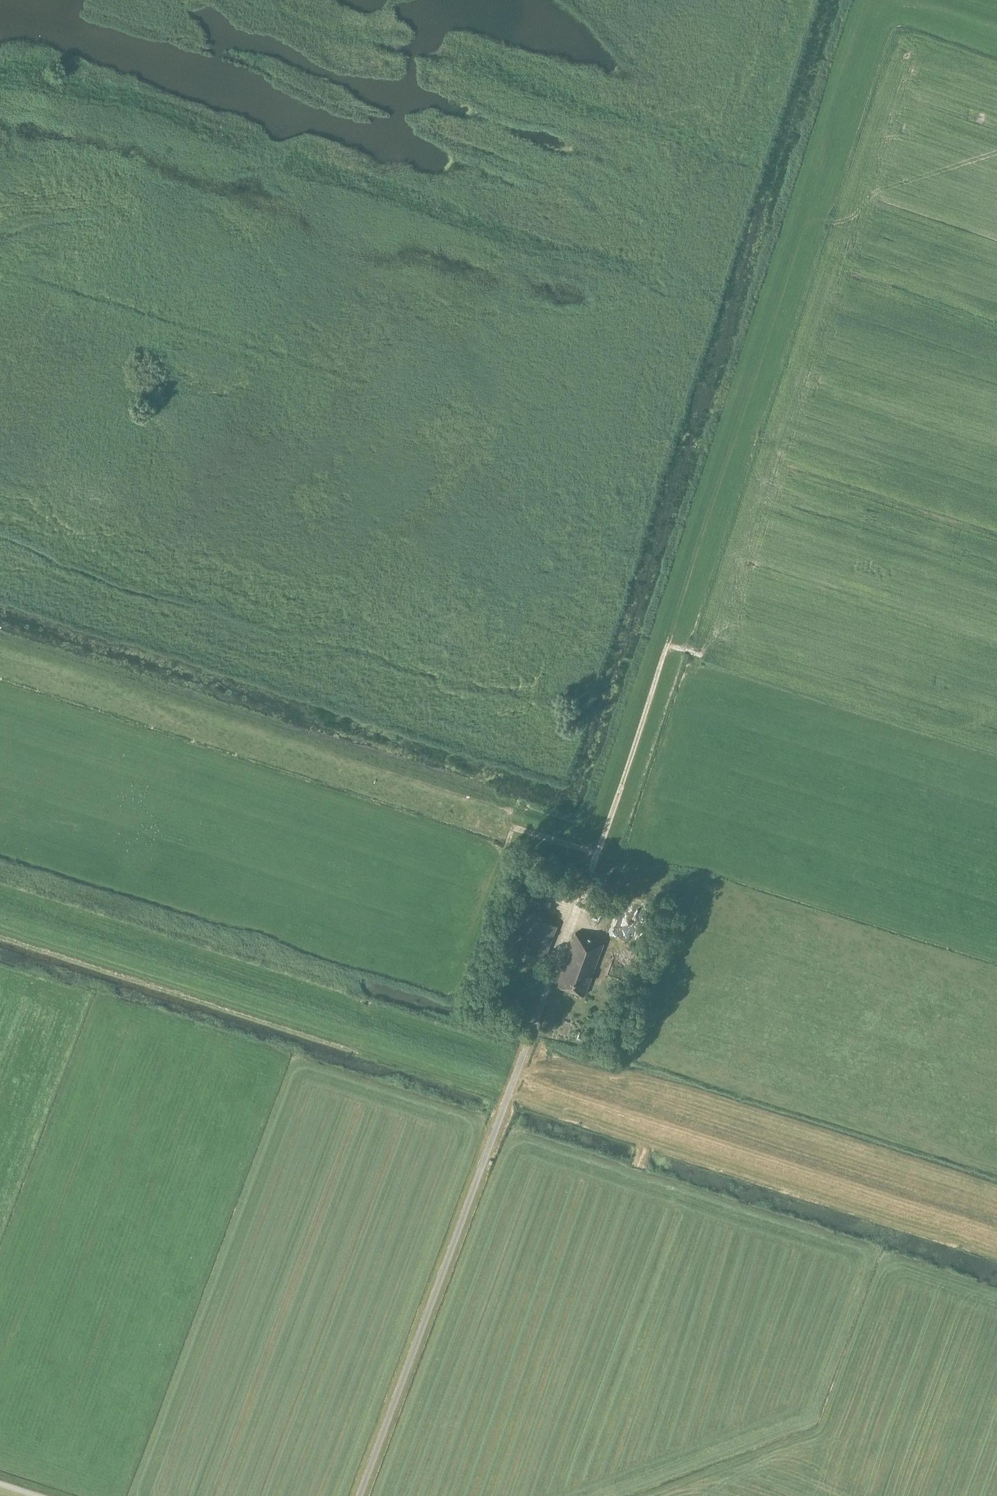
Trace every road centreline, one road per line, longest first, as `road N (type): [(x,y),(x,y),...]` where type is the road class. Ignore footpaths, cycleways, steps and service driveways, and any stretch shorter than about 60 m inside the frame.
road 1 (track): [(657,284),(611,263),(279,161),(146,105),(0,76)]
road 2 (track): [(657,284),(682,161),(677,133),(322,28),(253,0)]
road 3 (unclassified): [(357,1495),(539,1006)]

